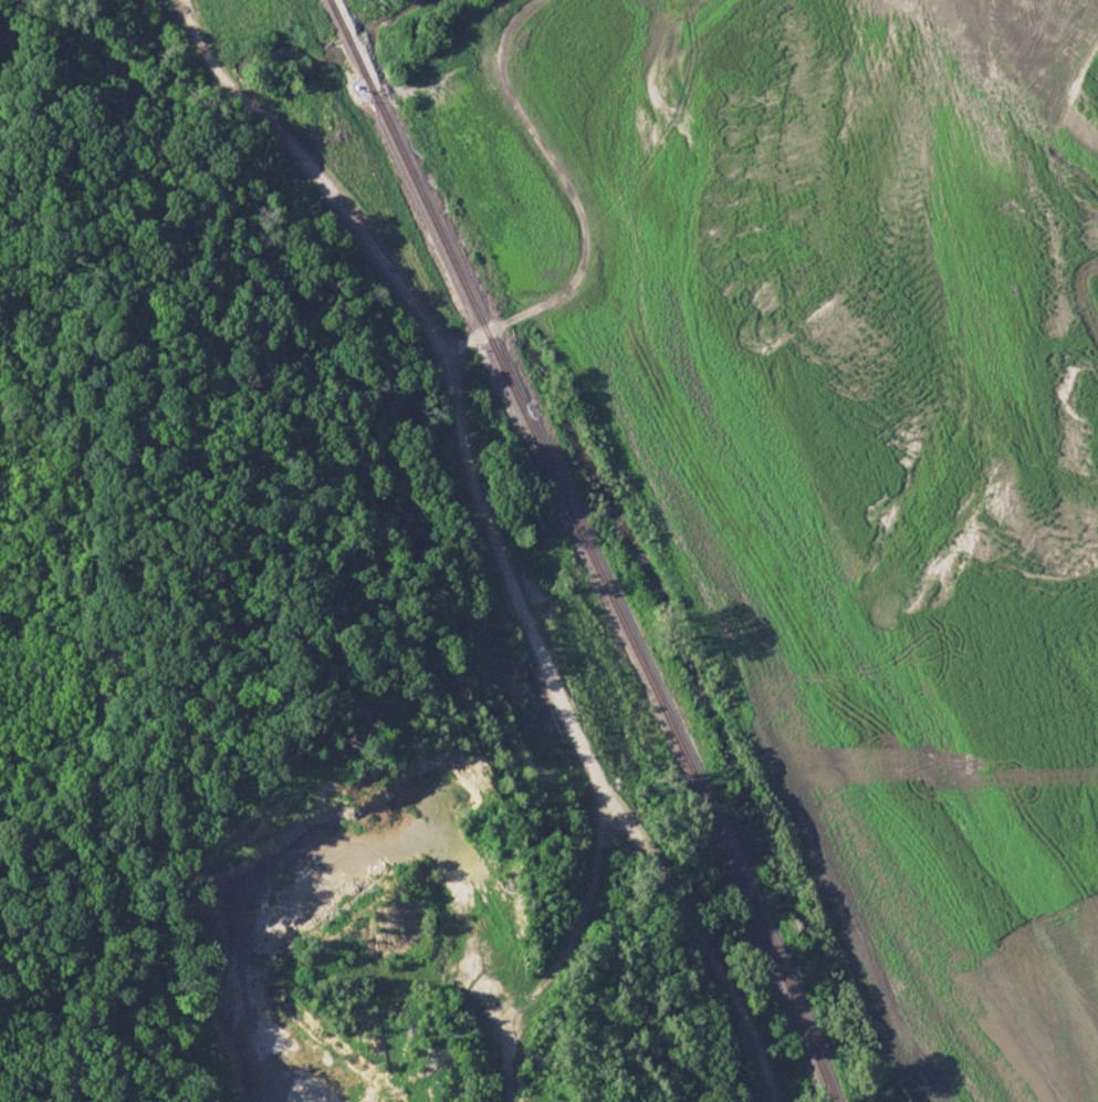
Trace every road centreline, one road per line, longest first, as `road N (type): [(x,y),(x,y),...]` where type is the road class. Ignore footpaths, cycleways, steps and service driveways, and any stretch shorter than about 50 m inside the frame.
road 1 (residential): [(767,1101),(747,1029),(599,780),(516,565),(479,503),(449,378),(421,319),(294,149),(213,72),(183,0)]

